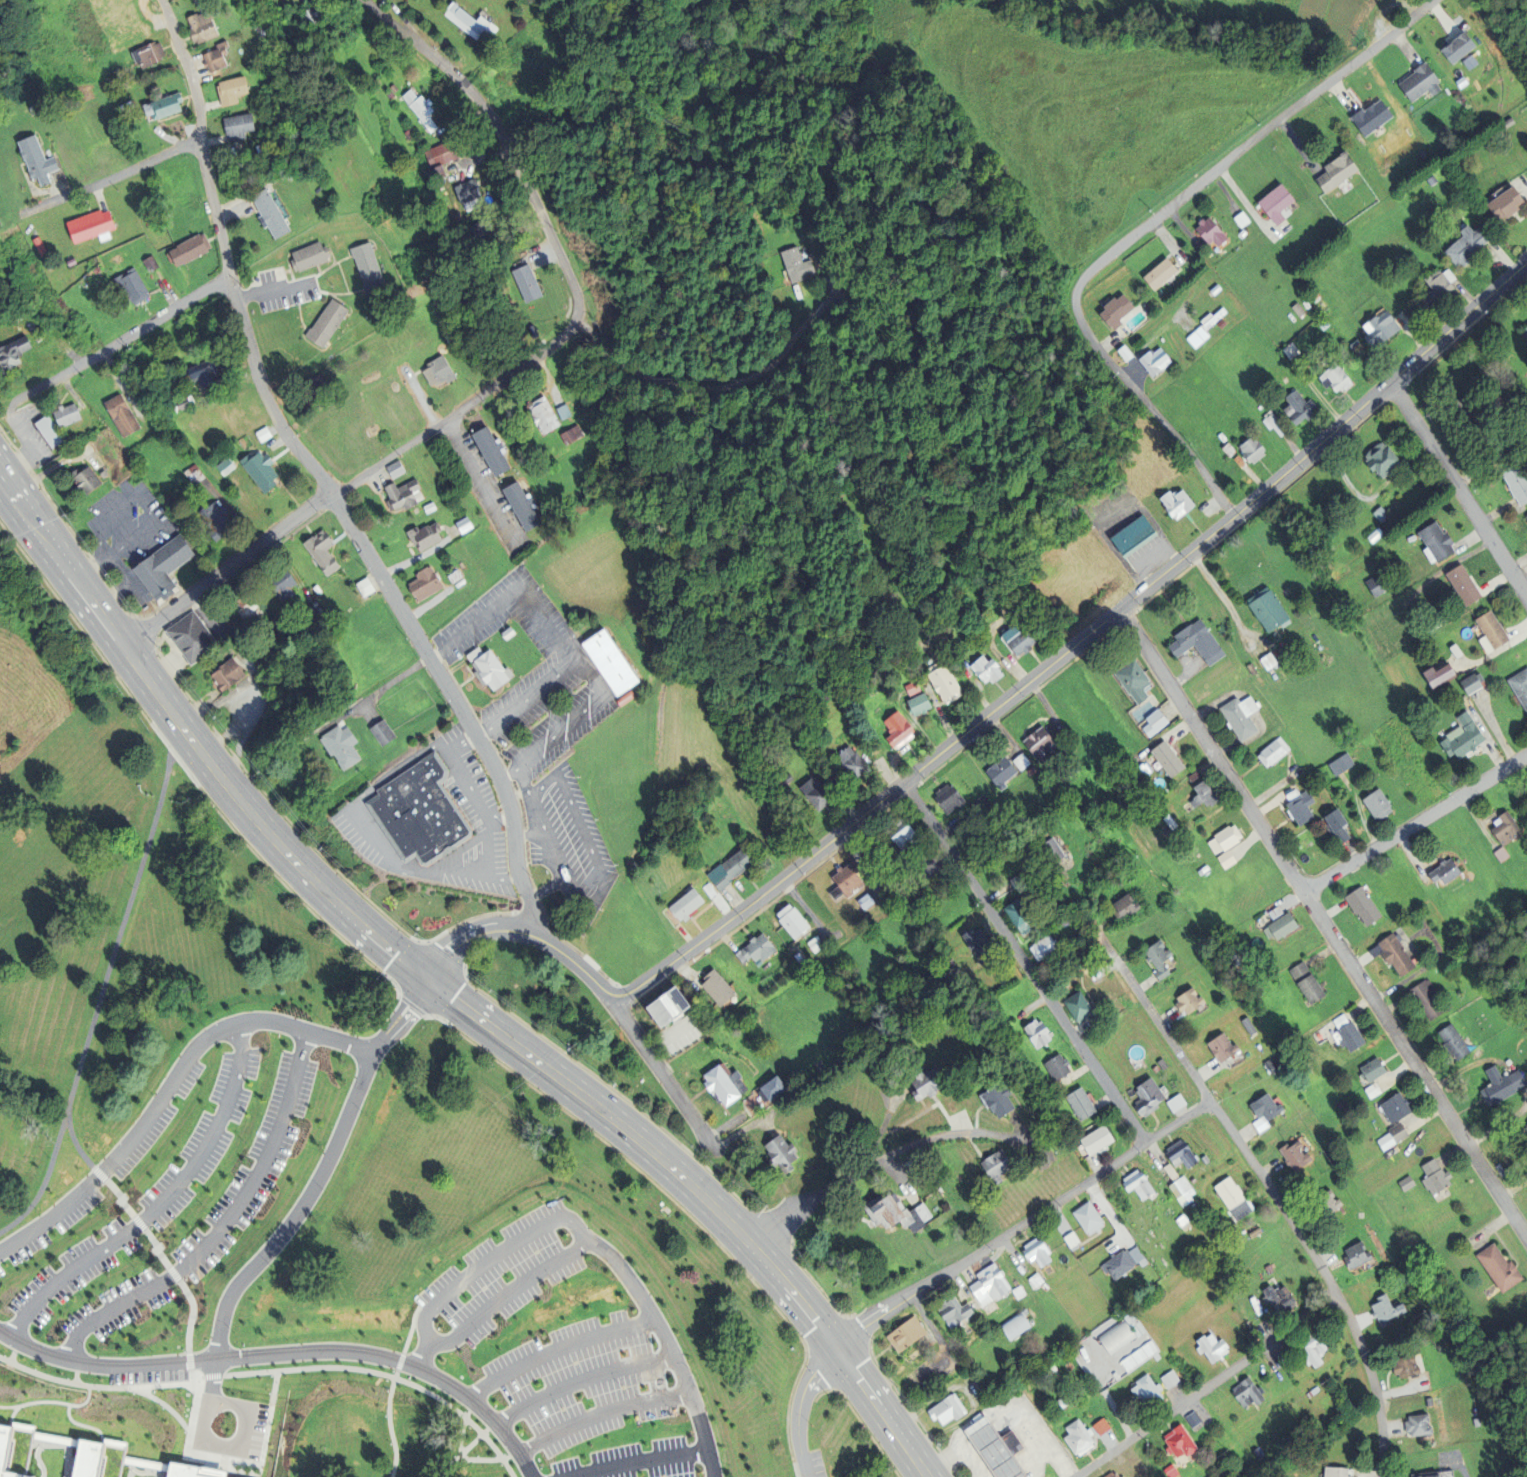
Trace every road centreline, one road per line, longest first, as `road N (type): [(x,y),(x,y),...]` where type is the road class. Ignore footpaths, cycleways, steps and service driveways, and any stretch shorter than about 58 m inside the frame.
road 1 (residential): [(533,935),(501,780),(262,387),(201,143),(199,103),(162,0)]
road 2 (residential): [(1526,1239),(1122,609)]
road 3 (tertiary): [(1033,681),(1526,265)]
road 4 (residential): [(1384,1476),(1377,1391),(1352,1322),(1297,1227),(1088,919)]
road 5 (residential): [(123,649),(545,353),(577,318)]
road 6 (primary): [(347,914),(256,825),(52,546)]
road 7 (residential): [(835,1345),(1210,1101)]
road 8 (tertiary): [(686,954),(1033,681)]
road 9 (residential): [(1144,1144),(904,785)]
road 10 (residential): [(577,318),(577,292),(491,113),(366,0)]
road 11 (primary): [(926,1476),(835,1345),(677,1174)]
road 12 (residential): [(1080,323),(1076,293),(1091,271),(1353,63)]
road 13 (residential): [(751,1246),(871,1164),(945,1132),(1026,1140),(1045,1158)]
road 14 (residential): [(1077,1476),(1338,1297)]
road 15 (residential): [(1304,891),(1526,755)]
road 16 (residential): [(1526,593),(1391,383)]
road 17 (residential): [(16,403),(231,278)]
road 18 (primary): [(677,1174),(523,1052)]
road 19 (residential): [(710,1146),(610,995)]
road 20 (residential): [(201,143),(35,208)]
road 21 (residential): [(1174,433),(1080,323)]
road 22 (residential): [(808,1476),(801,1400),(835,1345)]
road 23 (tertiary): [(533,935),(484,933),(450,951),(428,981)]

